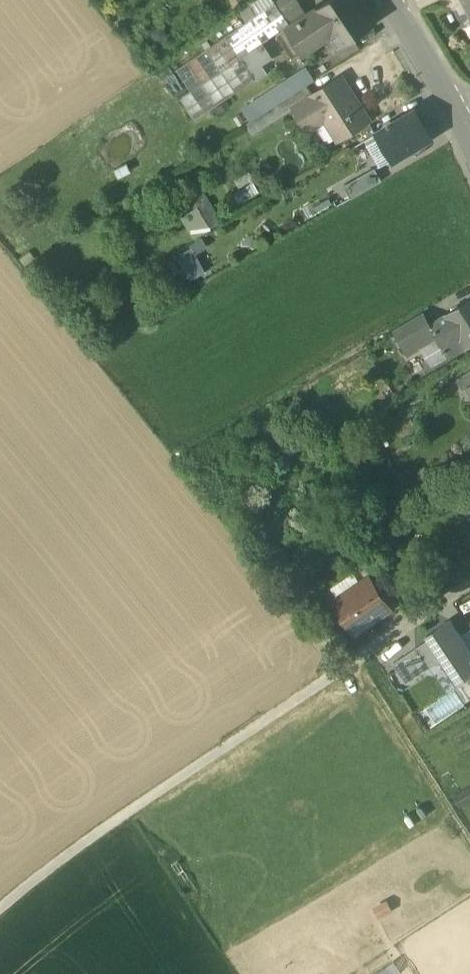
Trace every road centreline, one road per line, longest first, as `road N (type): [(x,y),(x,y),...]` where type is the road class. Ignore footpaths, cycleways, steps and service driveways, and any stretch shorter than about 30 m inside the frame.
road 1 (track): [(0,910),(469,582)]
road 2 (tertiary): [(385,0),(465,129)]

